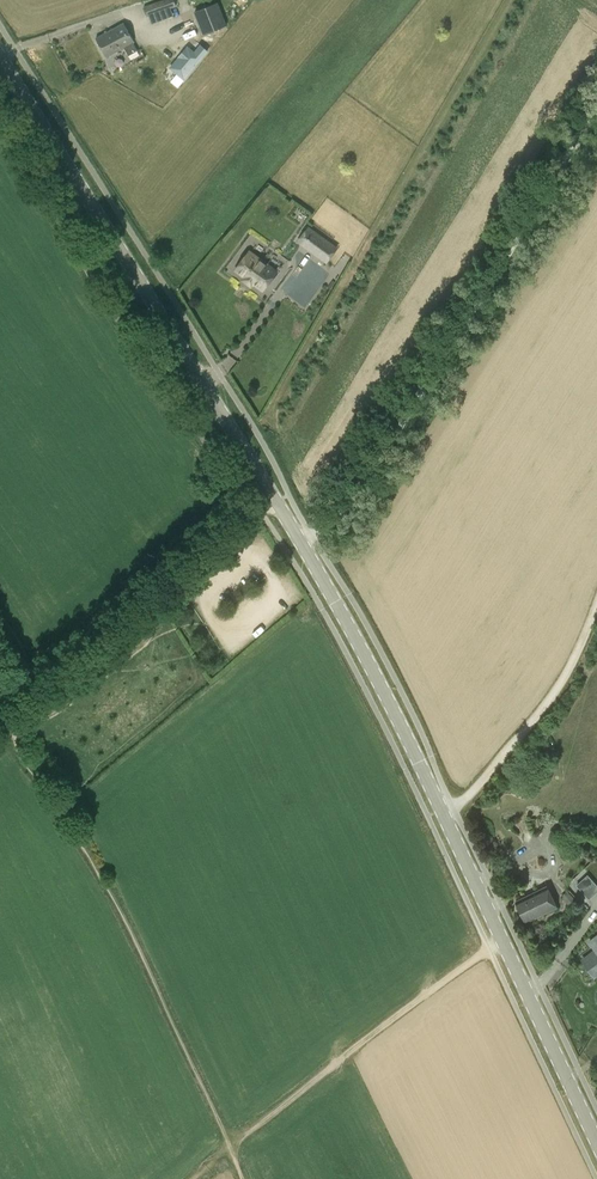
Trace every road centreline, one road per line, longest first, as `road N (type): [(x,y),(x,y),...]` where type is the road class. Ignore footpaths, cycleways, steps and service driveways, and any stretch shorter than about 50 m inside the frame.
road 1 (secondary): [(596,1141),(379,677),(0,55)]
road 2 (track): [(312,538),(342,515),(596,112)]
road 3 (track): [(503,939),(229,1150)]
road 4 (track): [(264,485),(26,669),(0,703)]
road 5 (track): [(596,603),(556,691),(468,798),(429,819)]

